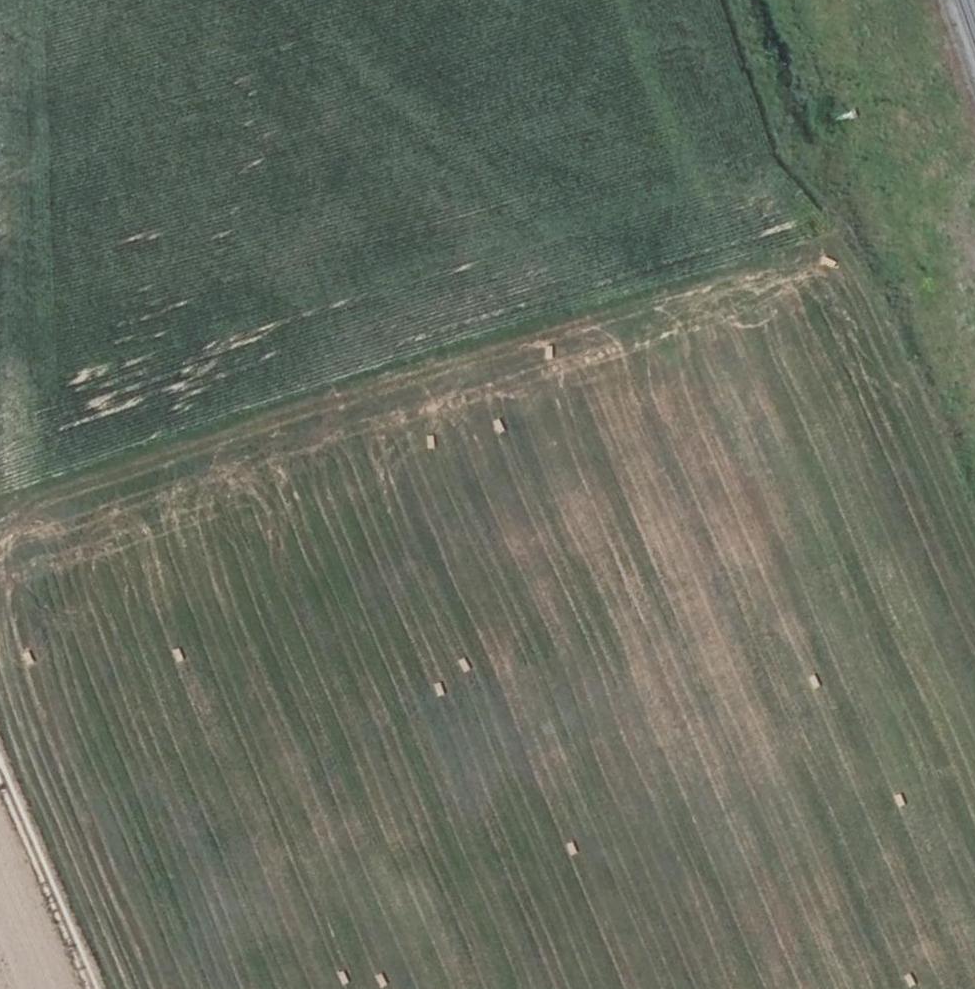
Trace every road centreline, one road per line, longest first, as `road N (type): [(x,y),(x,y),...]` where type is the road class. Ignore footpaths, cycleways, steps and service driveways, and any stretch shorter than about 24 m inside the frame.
road 1 (track): [(0,772),(92,988)]

